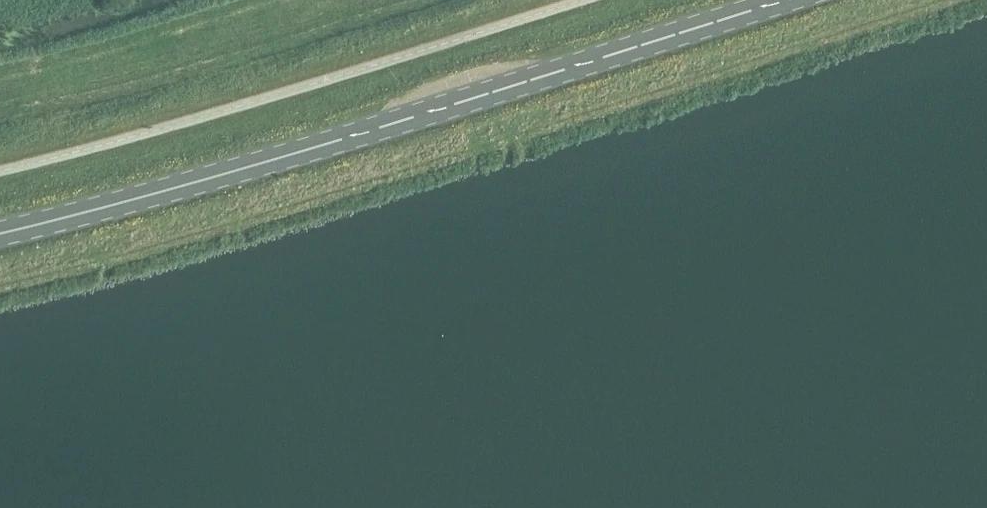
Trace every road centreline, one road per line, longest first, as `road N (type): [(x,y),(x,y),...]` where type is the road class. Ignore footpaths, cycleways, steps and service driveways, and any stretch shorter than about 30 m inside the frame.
road 1 (secondary): [(784,0),(400,121),(0,229)]

